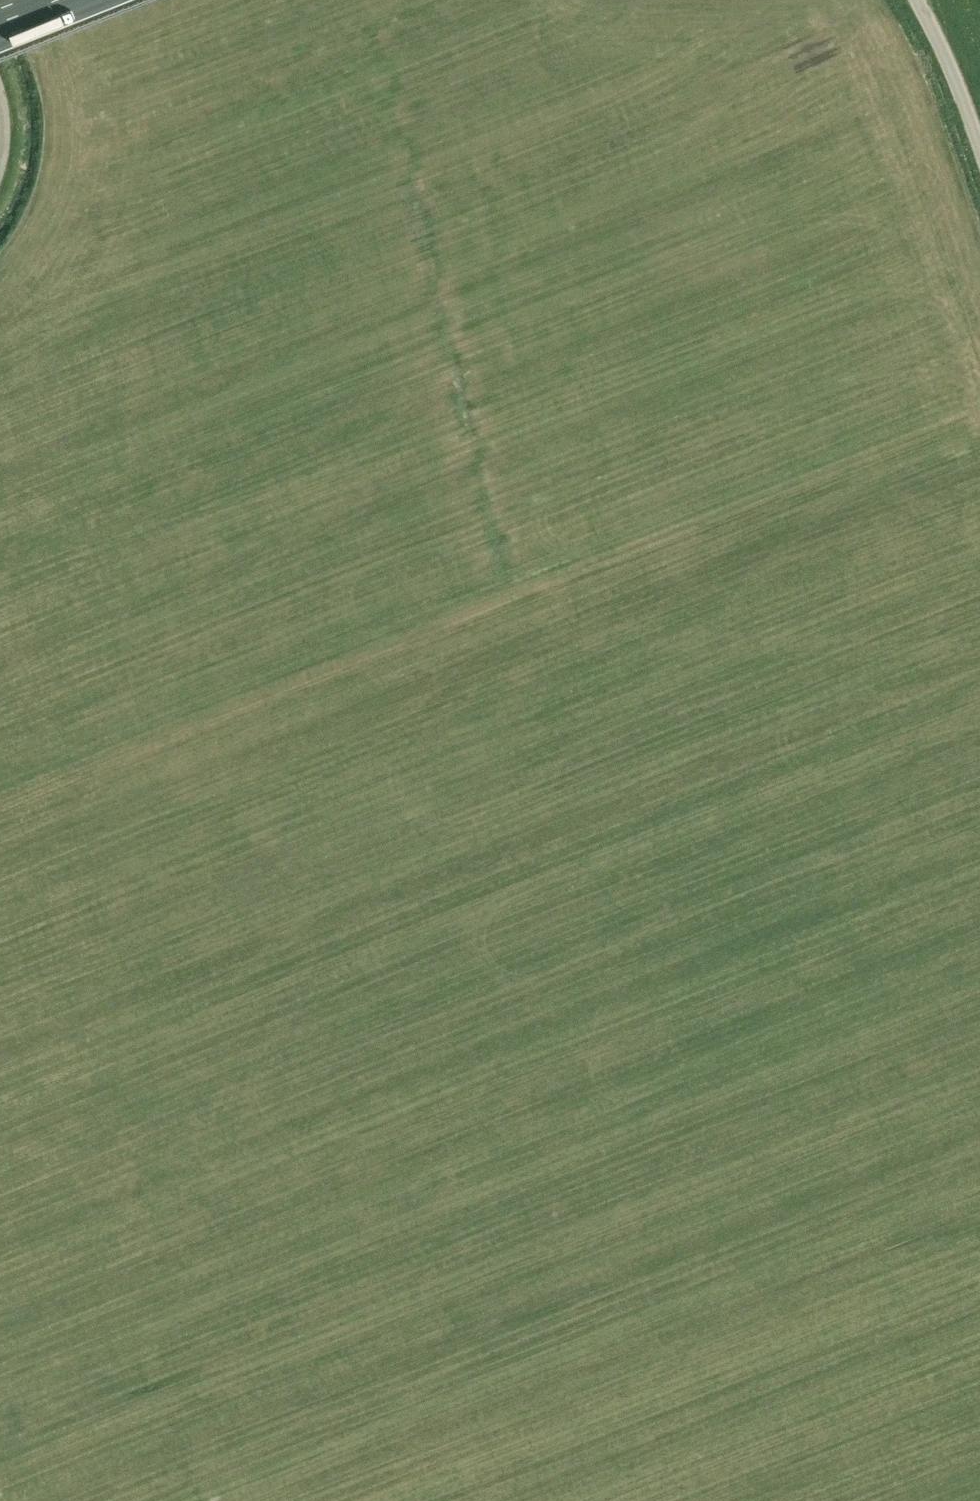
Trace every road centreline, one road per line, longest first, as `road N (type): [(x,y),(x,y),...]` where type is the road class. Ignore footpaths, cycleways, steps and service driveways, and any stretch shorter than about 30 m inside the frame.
road 1 (unclassified): [(979,149),(916,0)]

